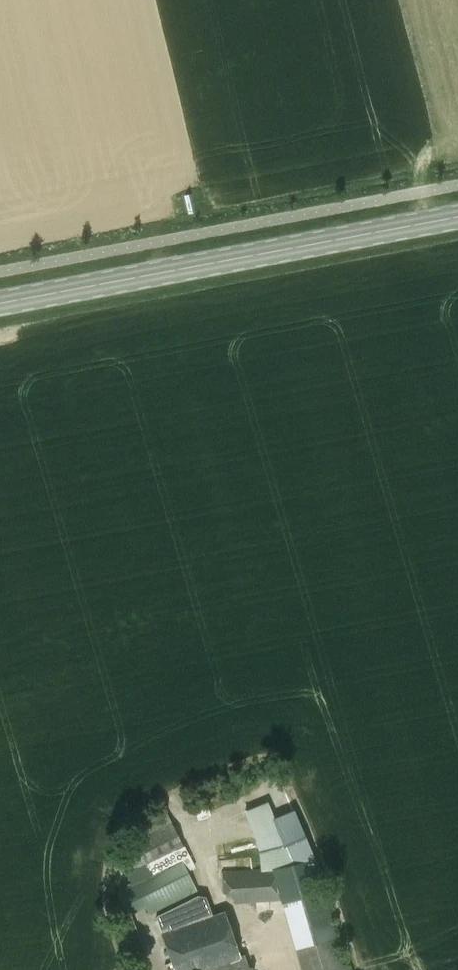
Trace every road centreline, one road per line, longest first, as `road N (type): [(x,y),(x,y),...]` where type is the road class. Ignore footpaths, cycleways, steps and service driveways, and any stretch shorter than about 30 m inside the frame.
road 1 (secondary): [(0,305),(457,220)]

